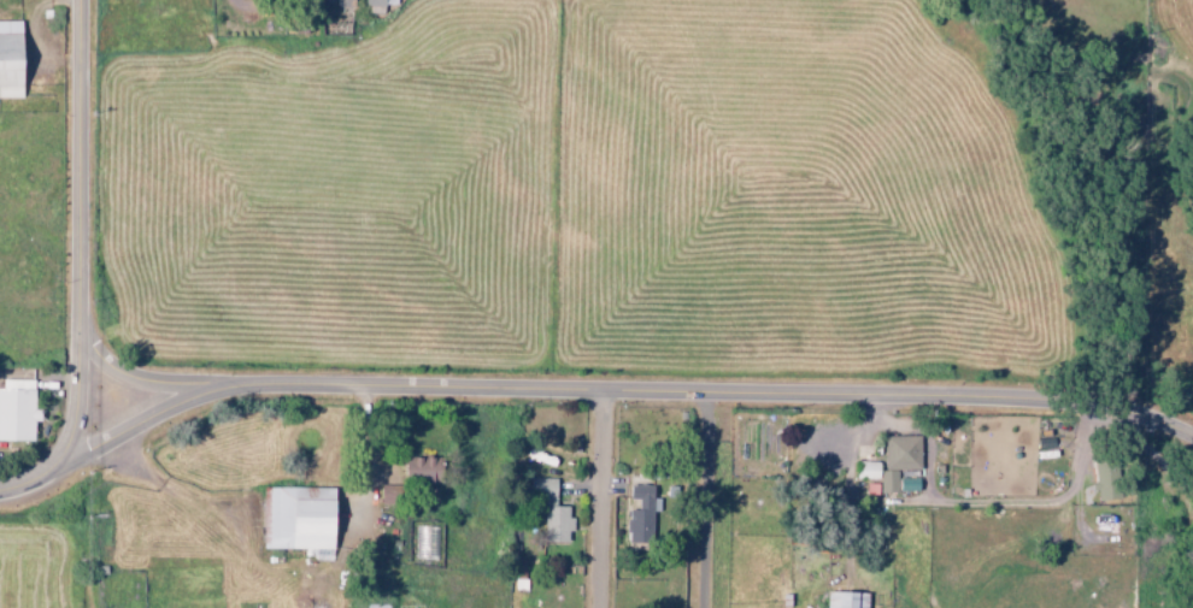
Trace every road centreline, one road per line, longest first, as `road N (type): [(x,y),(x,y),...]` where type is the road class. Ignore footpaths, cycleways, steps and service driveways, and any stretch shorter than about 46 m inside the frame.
road 1 (tertiary): [(64,464),(210,395),(265,384),(1076,400),(1192,439)]
road 2 (tertiary): [(83,0),(78,435),(64,464),(0,492)]
road 3 (residential): [(607,391),(602,607)]
road 4 (residential): [(712,394),(708,607)]
road 5 (tertiary): [(231,388),(102,384),(83,376)]

